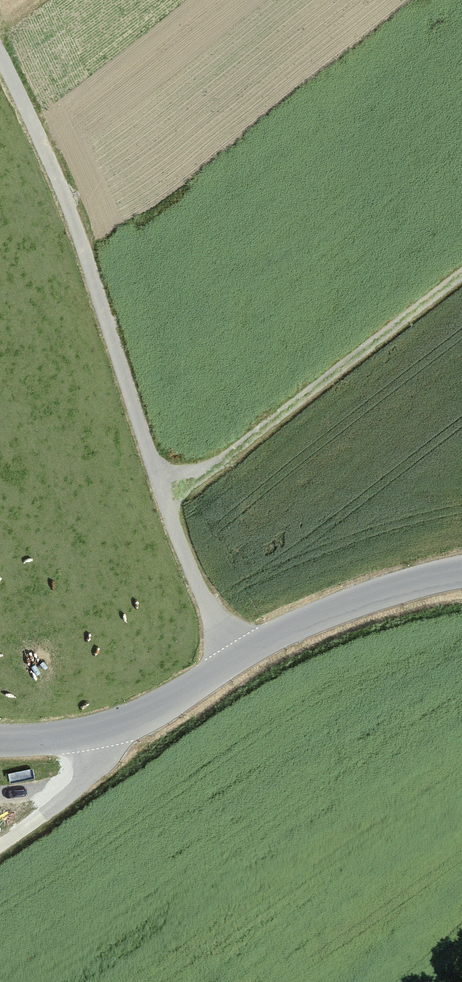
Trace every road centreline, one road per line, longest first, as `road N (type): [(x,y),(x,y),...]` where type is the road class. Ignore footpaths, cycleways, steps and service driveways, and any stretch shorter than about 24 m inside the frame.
road 1 (track): [(233,657),(181,553),(74,222),(0,55)]
road 2 (tertiary): [(461,573),(409,582),(233,657),(124,730),(52,749),(0,743)]
road 3 (track): [(162,496),(461,267)]
road 4 (track): [(0,844),(69,791),(124,730)]

